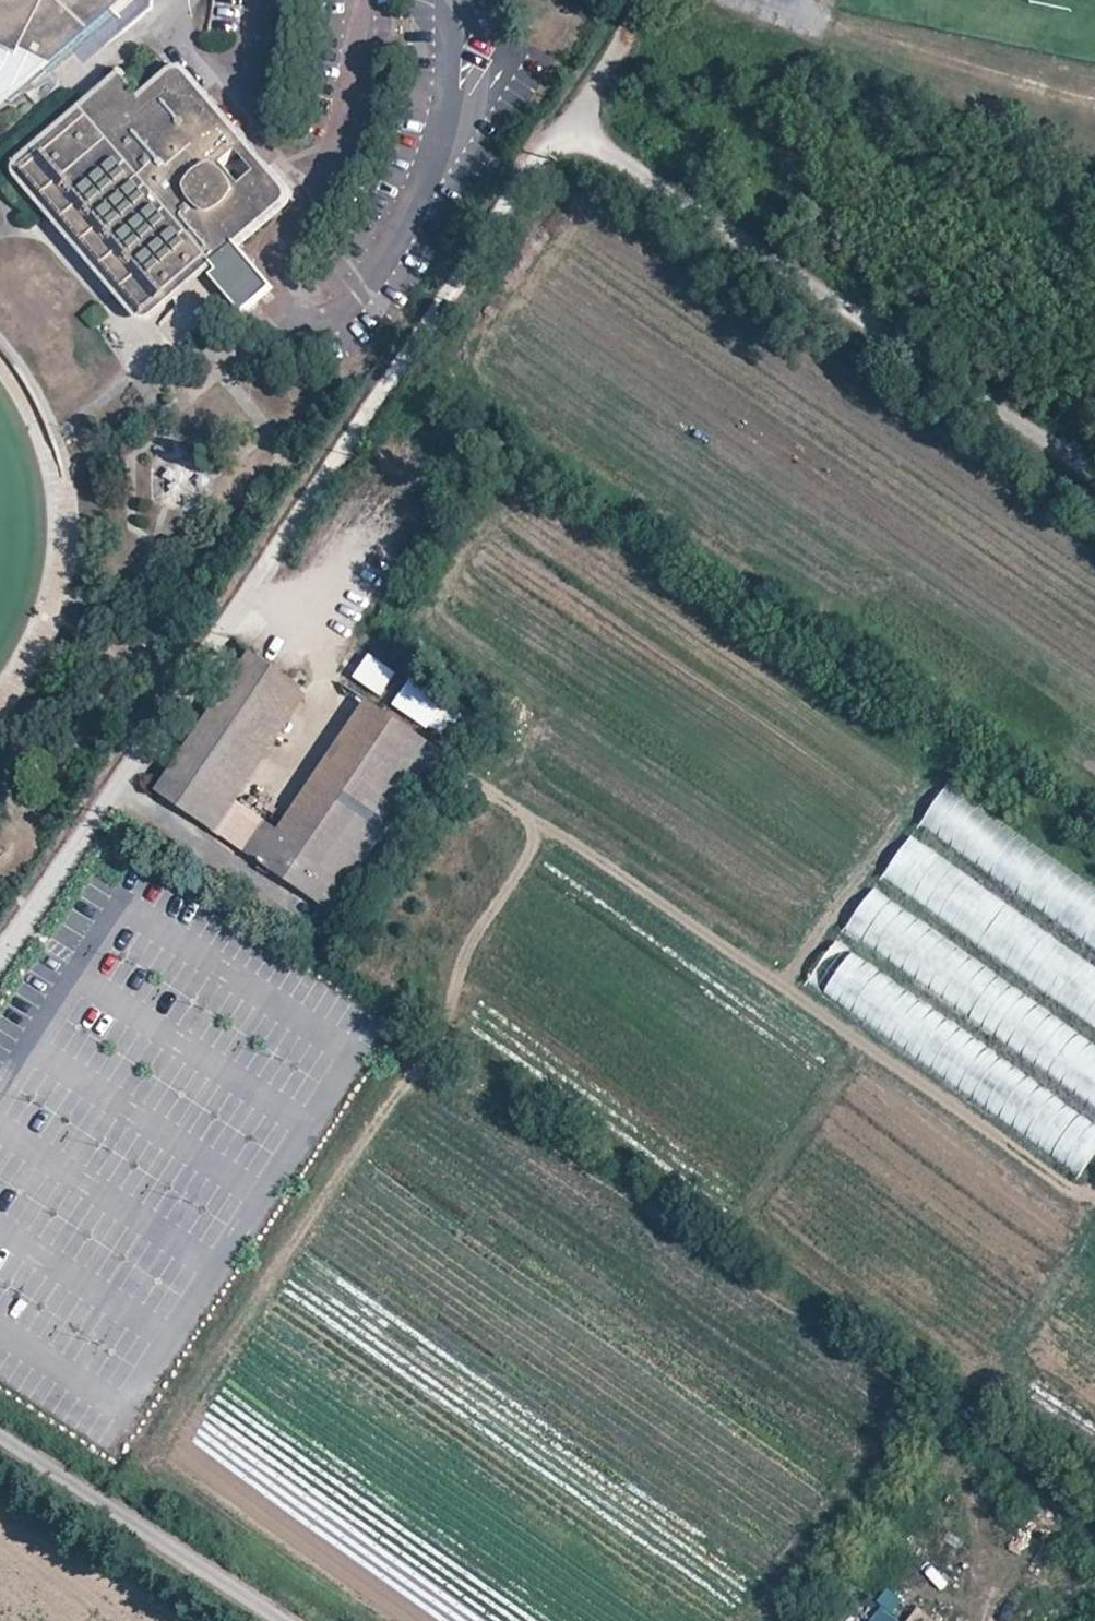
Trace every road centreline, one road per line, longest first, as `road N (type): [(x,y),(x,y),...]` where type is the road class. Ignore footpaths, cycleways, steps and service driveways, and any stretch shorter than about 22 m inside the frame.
road 1 (residential): [(1094,470),(604,144),(566,141),(544,153),(0,960)]

